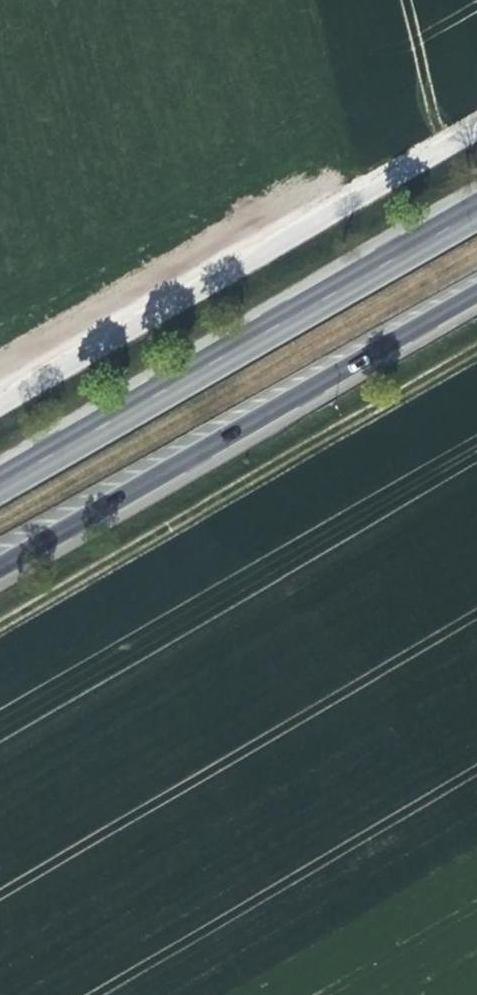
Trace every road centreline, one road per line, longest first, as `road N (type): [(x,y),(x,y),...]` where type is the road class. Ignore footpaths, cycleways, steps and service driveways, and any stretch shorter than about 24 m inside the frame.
road 1 (track): [(476,371),(0,646)]
road 2 (unclassified): [(476,130),(0,405)]
road 3 (primary): [(0,566),(476,292)]
road 4 (primary): [(476,212),(0,481)]

